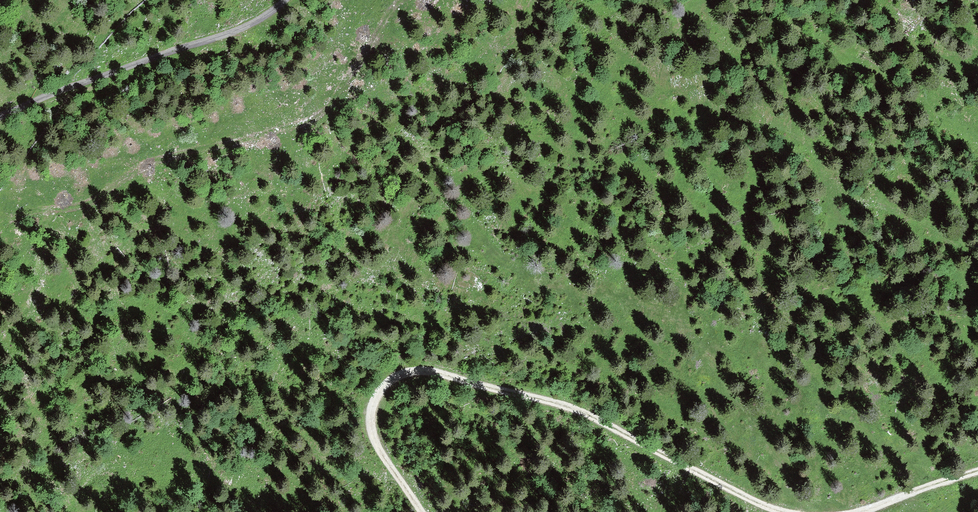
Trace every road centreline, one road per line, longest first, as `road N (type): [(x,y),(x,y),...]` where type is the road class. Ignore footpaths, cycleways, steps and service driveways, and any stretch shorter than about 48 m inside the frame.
road 1 (track): [(422,511),(380,451),(371,420),(379,393),(415,371),(585,413),(783,511)]
road 2 (track): [(285,0),(230,33),(0,117)]
road 3 (track): [(861,511),(977,472)]

